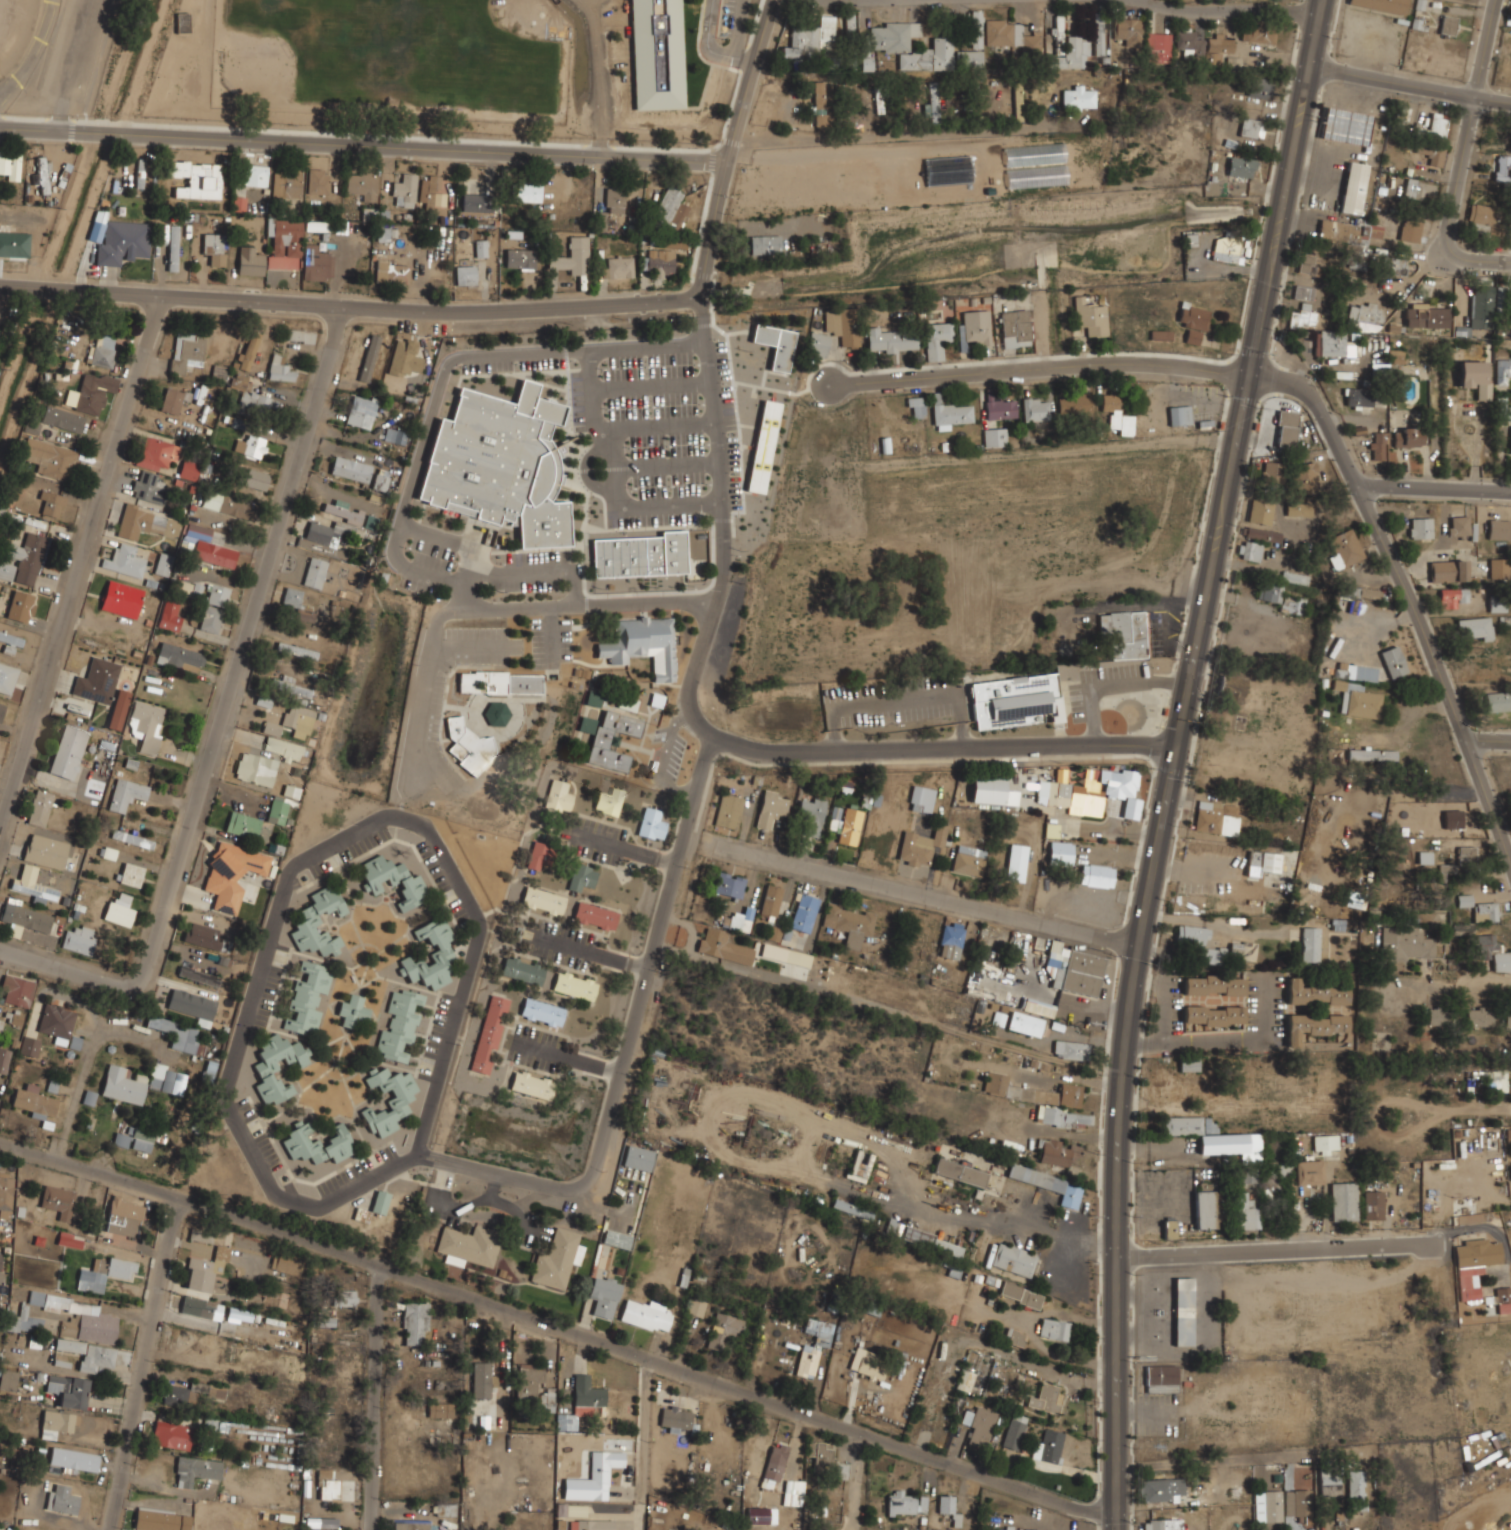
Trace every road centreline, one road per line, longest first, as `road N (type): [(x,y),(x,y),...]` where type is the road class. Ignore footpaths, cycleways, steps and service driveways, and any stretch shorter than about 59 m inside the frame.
road 1 (secondary): [(1122,1529),(1123,1159),(1138,1002),(1329,0)]
road 2 (secondary): [(1314,0),(1121,1013),(1109,1210),(1109,1529)]
road 3 (residential): [(710,734),(597,1160),(575,1184),(427,1158),(311,1204),(281,1194),(235,1123),(233,1064),(290,876),(389,817)]
road 4 (residential): [(1109,1518),(377,1258),(0,1143)]
road 5 (residential): [(447,628),(478,614),(692,605),(707,633),(691,706),(710,734),(781,753),(1169,744)]
road 6 (residential): [(739,169),(0,127)]
road 7 (residential): [(720,297),(502,311),(344,308),(0,283)]
road 8 (residential): [(344,308),(155,948),(132,982)]
road 9 (tertiary): [(1241,375),(1305,389),(1320,409),(1467,736),(1510,864)]
road 10 (residential): [(160,293),(0,834)]
road 11 (residential): [(1146,948),(728,849)]
road 12 (residential): [(1241,375),(1129,362),(829,383)]
road 13 (residential): [(418,1159),(479,922),(429,833),(389,817)]
road 14 (residential): [(182,1195),(110,1529)]
road 15 (residential): [(1433,1251),(1378,1244),(1122,1259)]
road 16 (residential): [(785,0),(739,169),(720,297)]
road 17 (residential): [(377,1258),(375,1529)]
road 18 (residential): [(1474,96),(1441,258),(1510,261)]
road 19 (residential): [(1510,101),(1302,63)]
road 20 (residential): [(1141,0),(1184,9),(1327,11)]
road 21 (residential): [(1510,491),(1357,485)]
road 22 (residential): [(643,1509),(647,1359)]
road 23 (residential): [(132,982),(0,946)]

